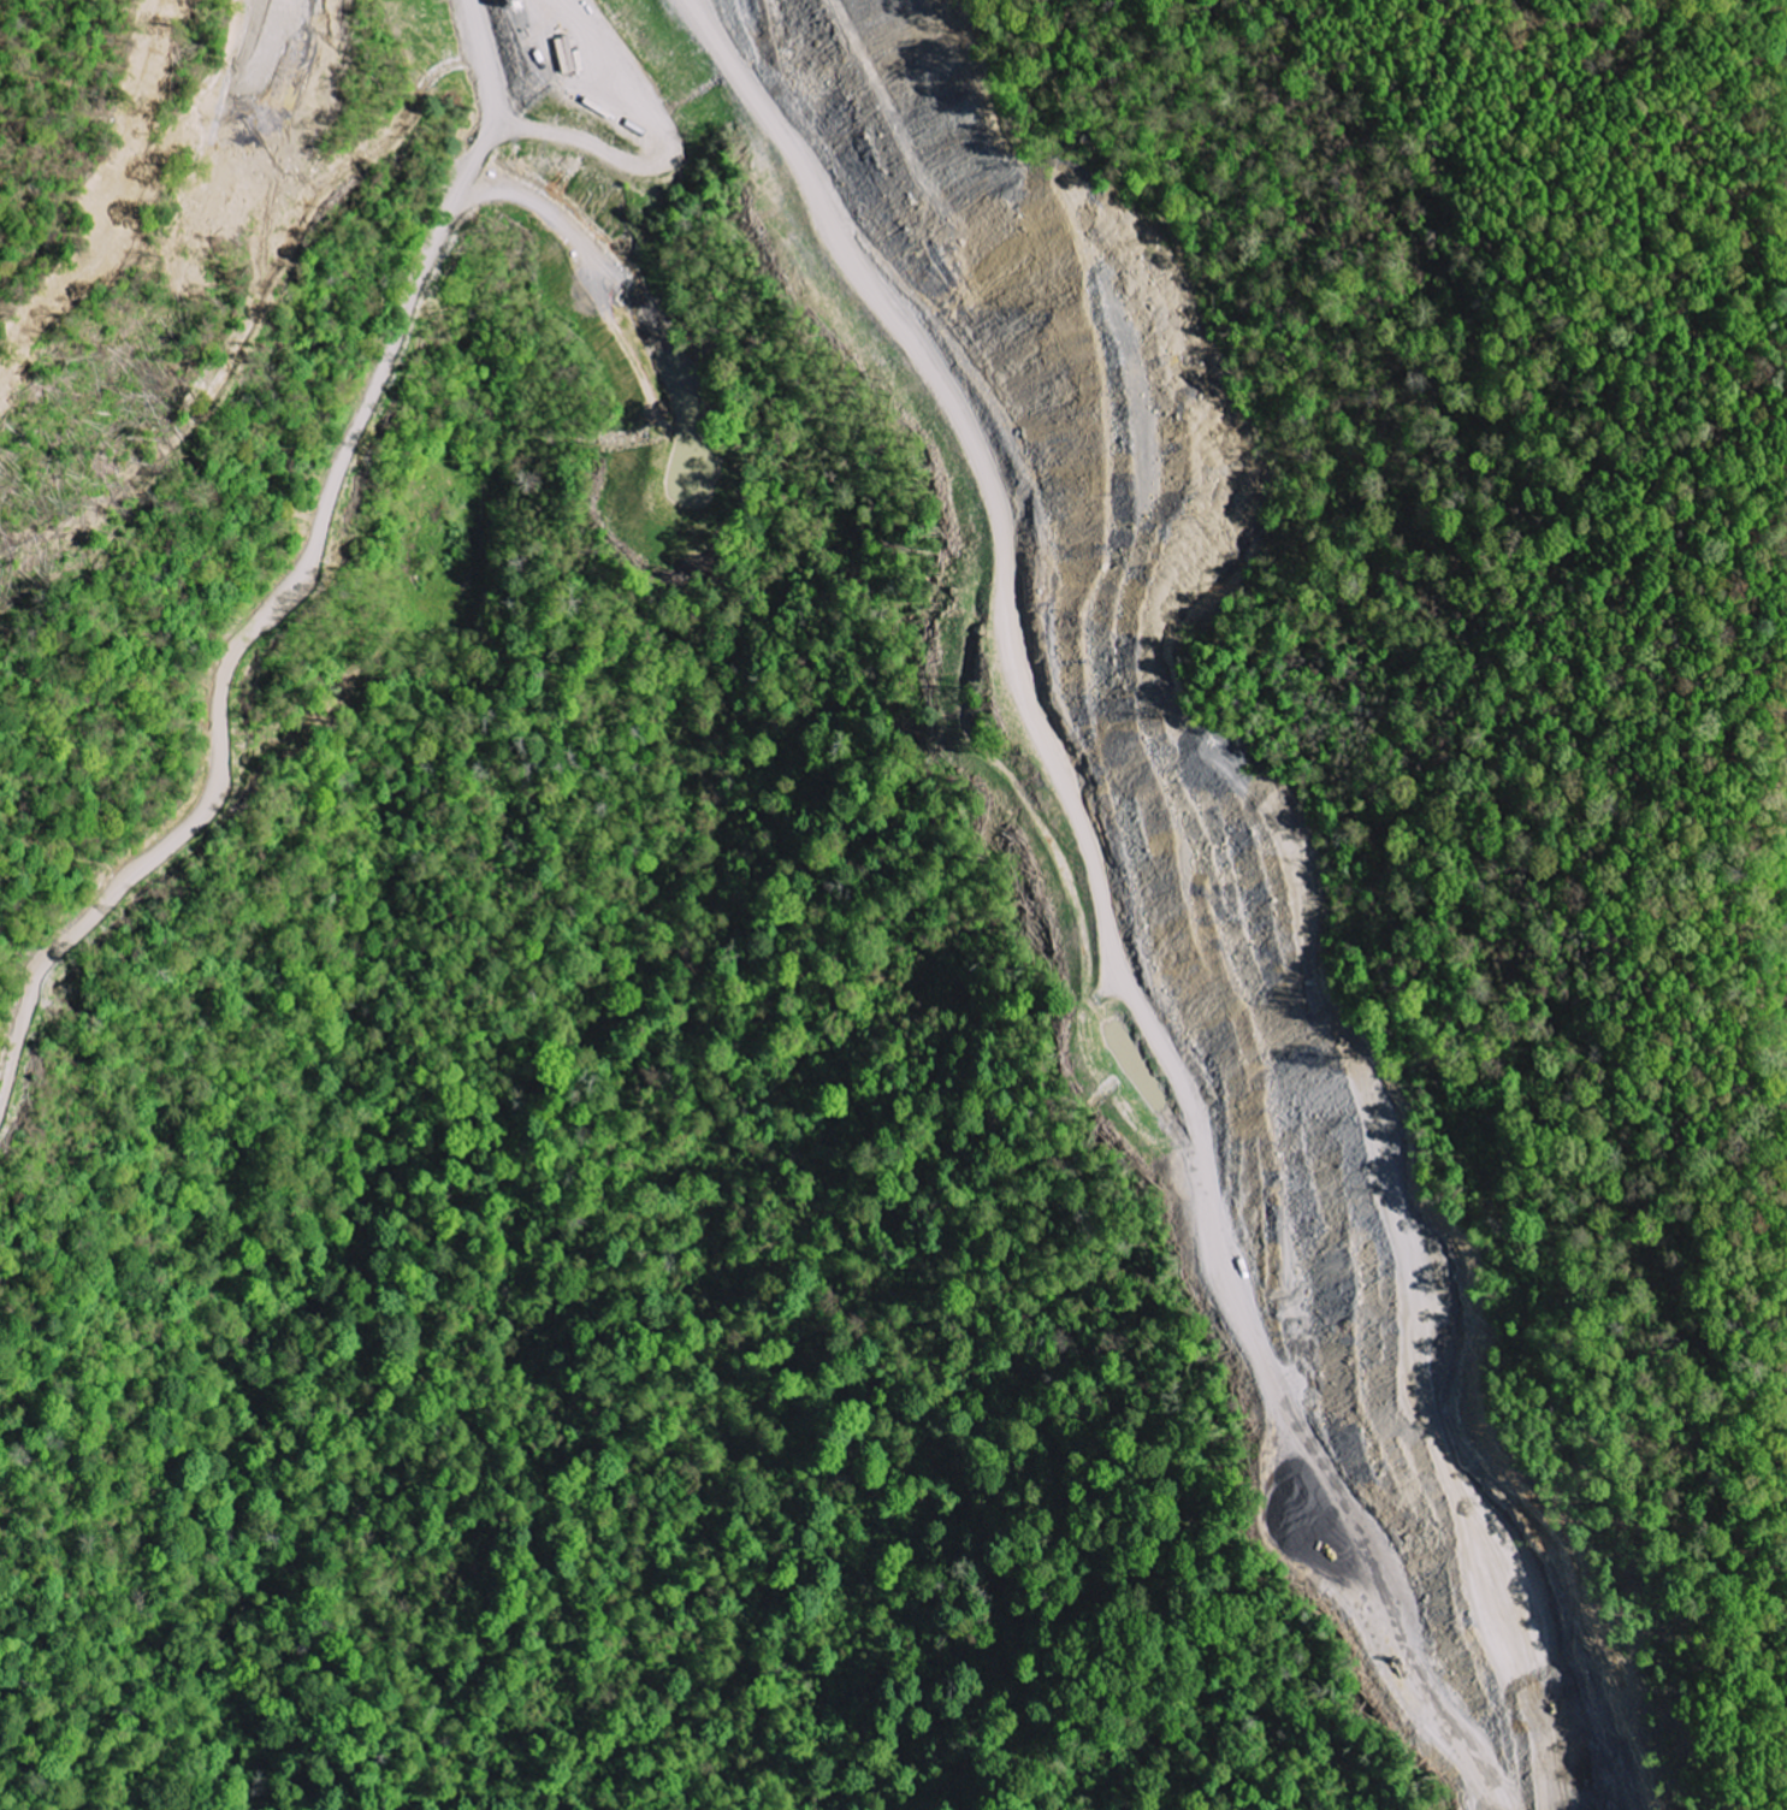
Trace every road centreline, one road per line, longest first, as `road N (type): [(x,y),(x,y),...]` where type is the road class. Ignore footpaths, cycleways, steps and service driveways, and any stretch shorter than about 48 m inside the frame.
road 1 (residential): [(0,1157),(126,1018),(193,874),(290,737),(475,337),(572,0)]

